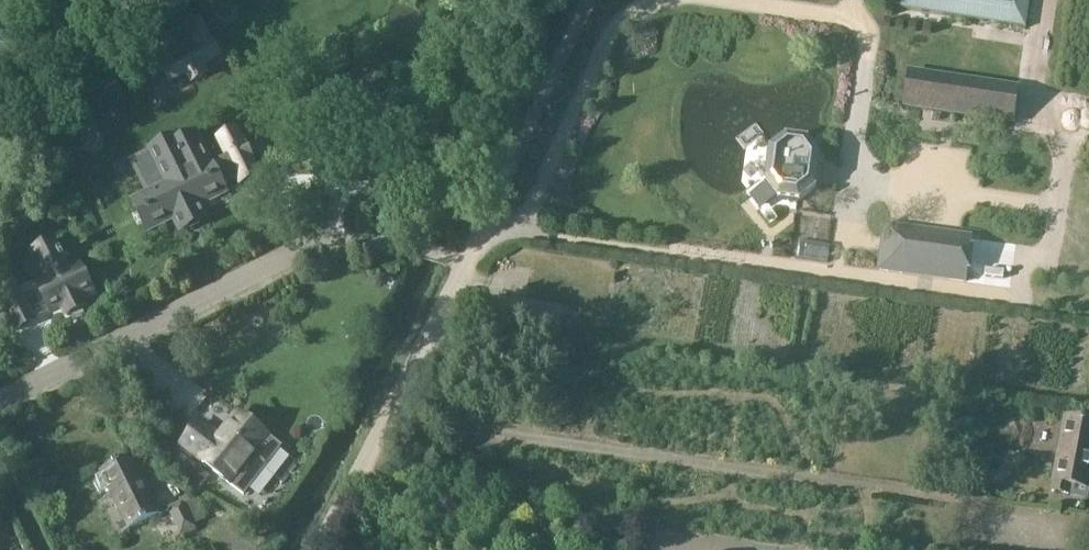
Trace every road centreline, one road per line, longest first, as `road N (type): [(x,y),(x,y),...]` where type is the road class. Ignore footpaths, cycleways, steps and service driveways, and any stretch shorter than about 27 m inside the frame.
road 1 (track): [(318,549),(590,0)]
road 2 (track): [(1080,143),(554,72)]
road 3 (residential): [(0,402),(315,246),(412,249)]

